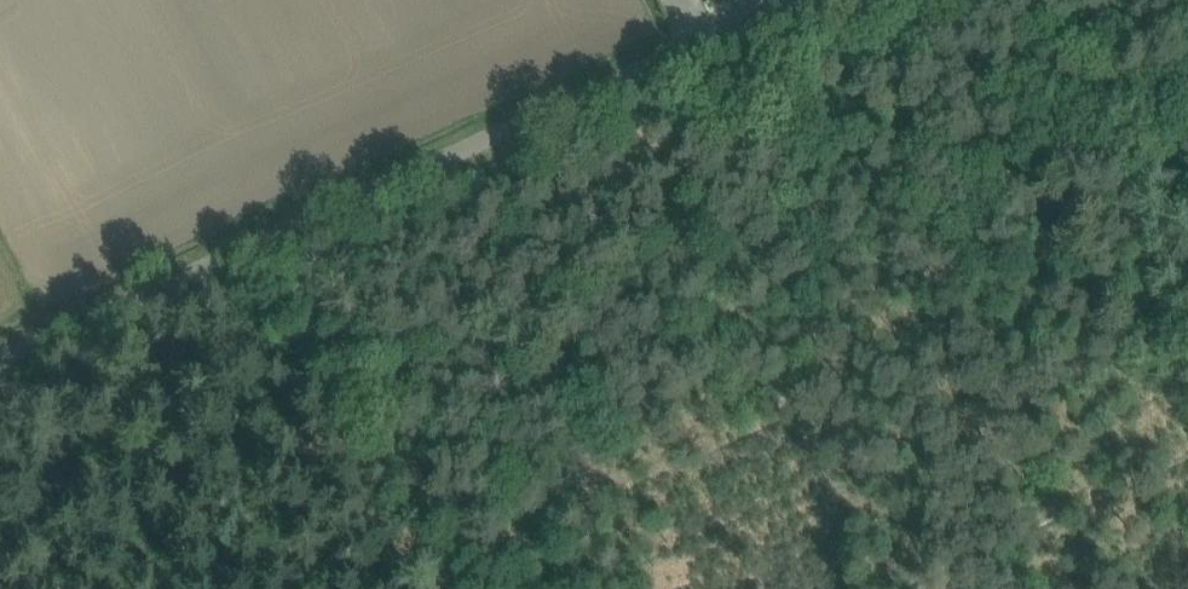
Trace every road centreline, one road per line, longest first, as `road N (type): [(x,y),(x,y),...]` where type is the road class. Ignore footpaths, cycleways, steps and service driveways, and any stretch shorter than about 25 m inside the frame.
road 1 (unclassified): [(0,372),(844,0)]
road 2 (track): [(288,249),(428,489),(498,588)]
road 3 (track): [(1058,0),(1187,244)]

